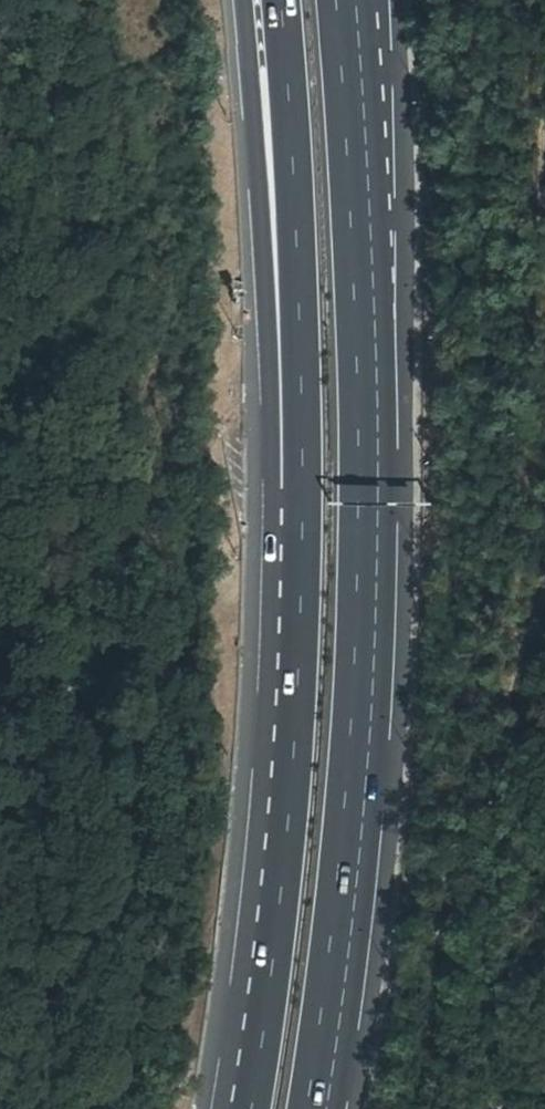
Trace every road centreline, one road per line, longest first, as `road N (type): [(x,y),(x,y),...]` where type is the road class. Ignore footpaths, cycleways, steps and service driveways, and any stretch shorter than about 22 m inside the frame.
road 1 (motorway): [(316,1108),(361,723),(370,347),(347,0)]
road 2 (motorway): [(242,0),(292,561)]
road 3 (motorway): [(279,0),(296,251),(292,561)]
road 4 (motorway): [(292,561),(265,941),(240,1108)]
road 5 (track): [(544,568),(479,880),(483,1040),(496,1108)]

